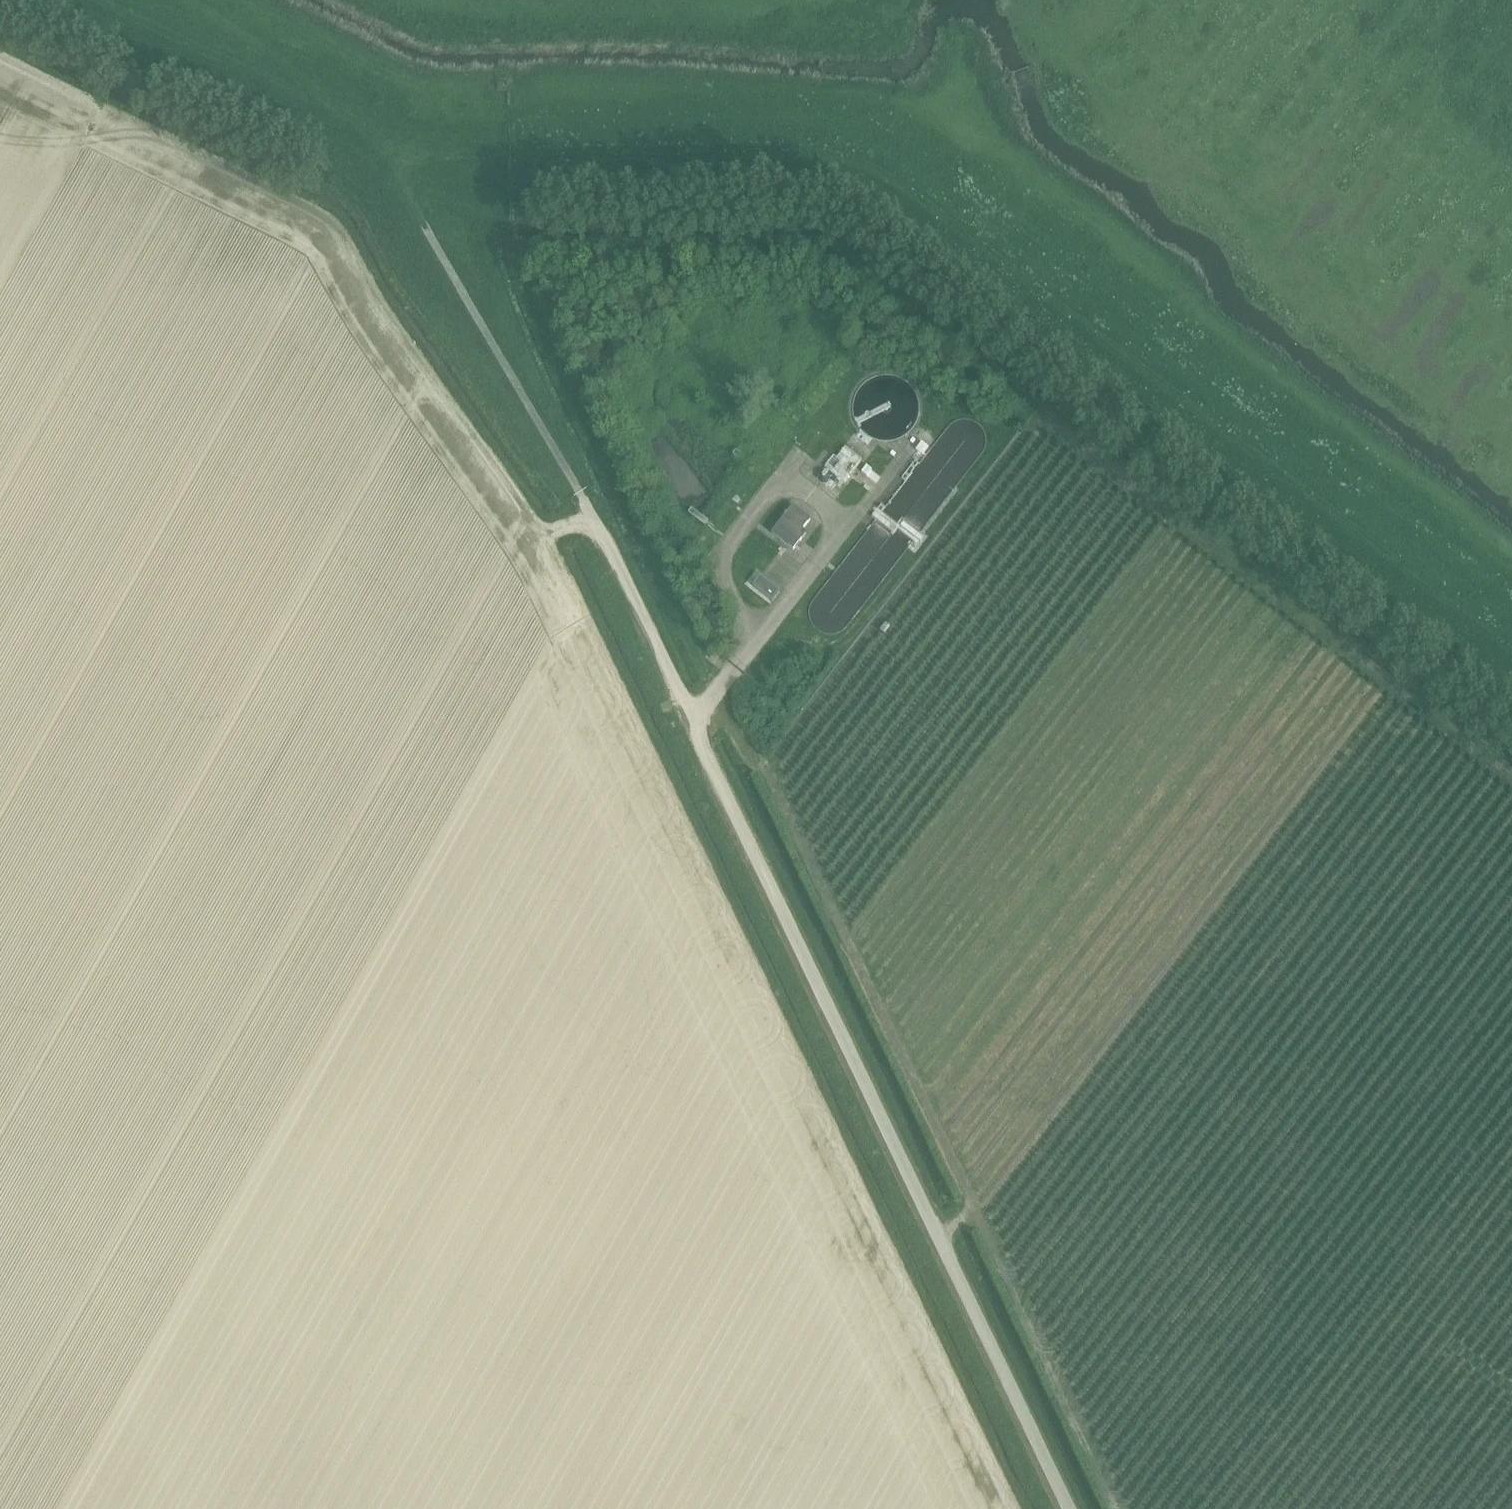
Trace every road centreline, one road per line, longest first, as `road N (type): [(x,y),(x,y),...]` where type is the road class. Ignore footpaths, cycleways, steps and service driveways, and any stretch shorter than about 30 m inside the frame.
road 1 (track): [(395,151),(884,154),(1511,634)]
road 2 (unclassified): [(1067,1508),(580,492)]
road 3 (track): [(580,492),(416,209)]
road 4 (track): [(150,0),(292,73),(395,151)]
road 5 (track): [(515,215),(395,151)]

